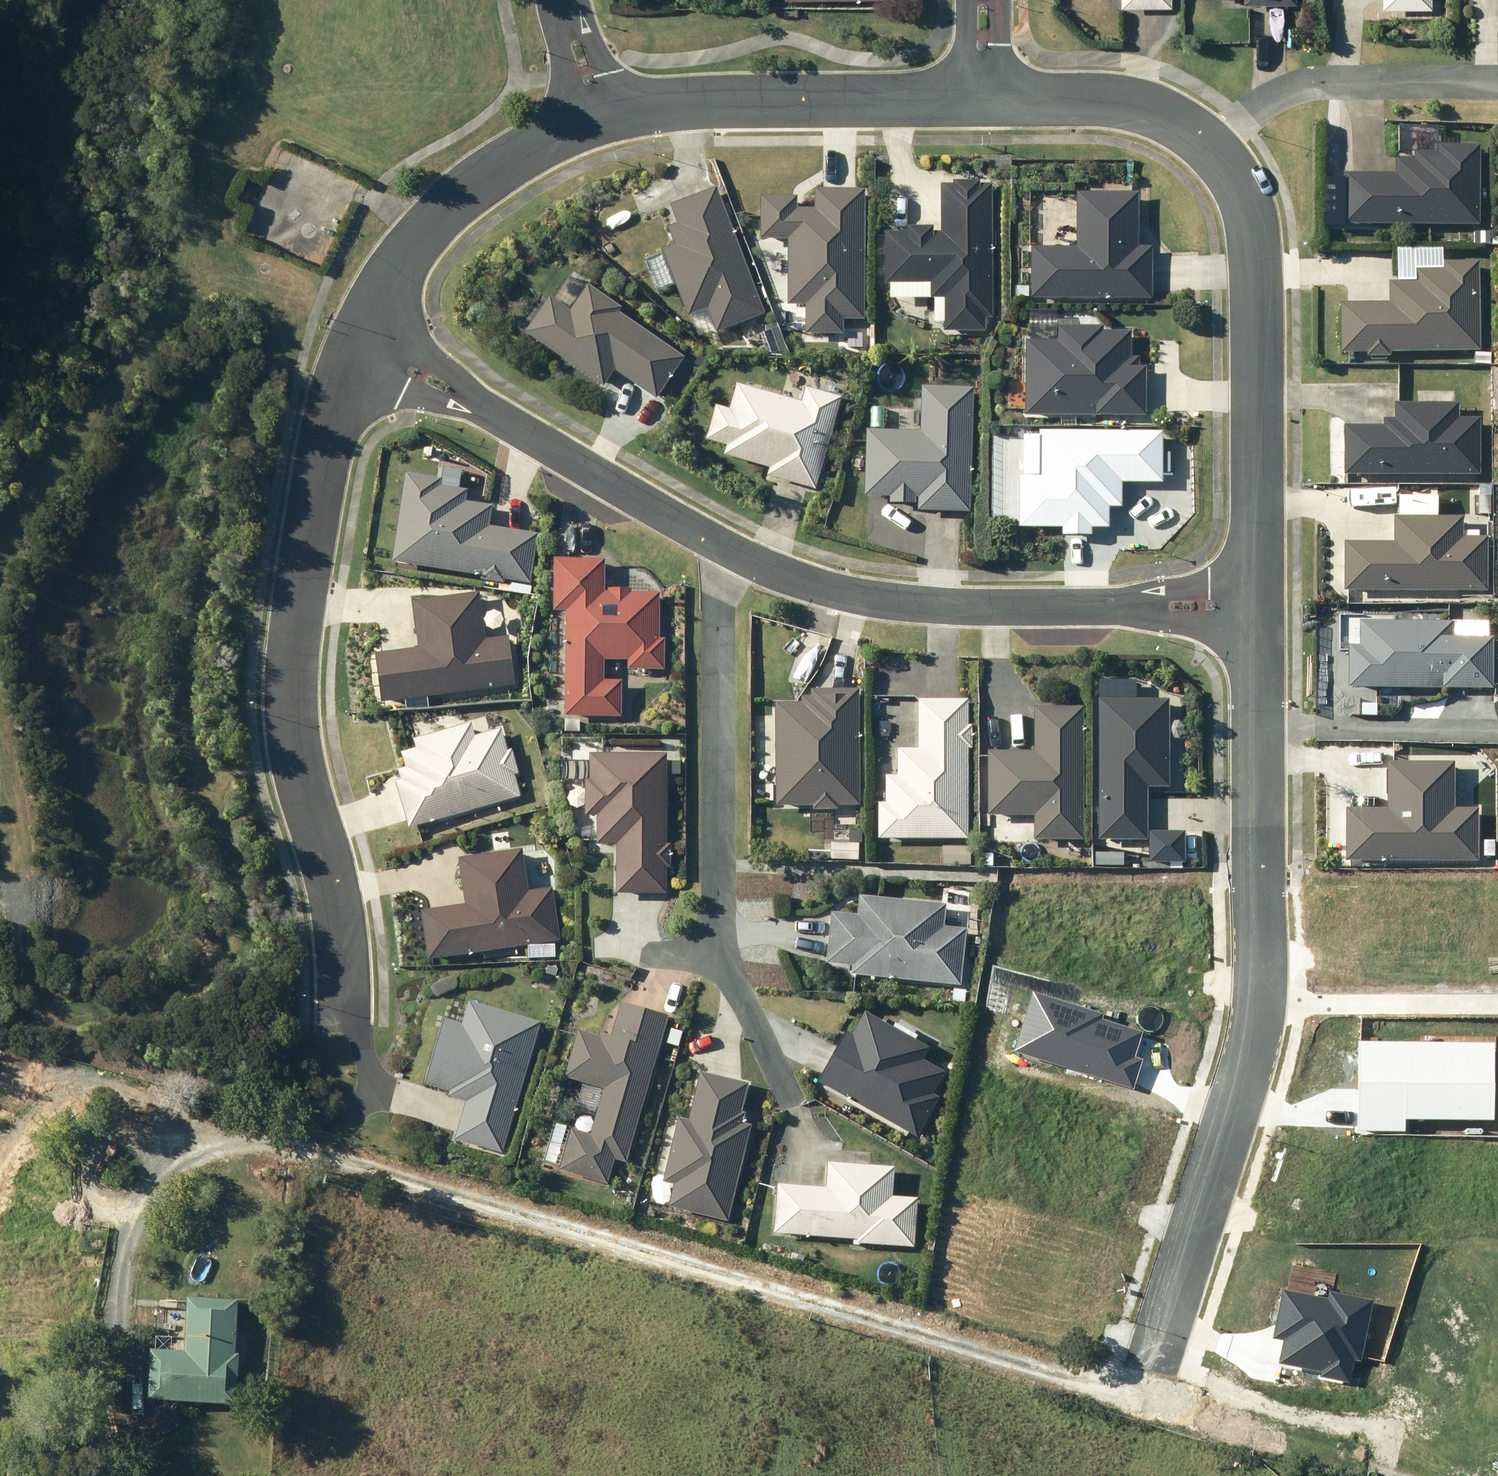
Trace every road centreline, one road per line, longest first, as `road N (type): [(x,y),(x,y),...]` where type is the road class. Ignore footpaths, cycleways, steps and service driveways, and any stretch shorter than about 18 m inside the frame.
road 1 (track): [(1393,1475),(286,1146),(194,1139),(156,1170),(113,1363)]
road 2 (residential): [(347,340),(311,455),(288,580),(282,679),(340,933),(339,1007)]
road 3 (residential): [(720,542),(715,943),(780,1083)]
road 4 (residential): [(720,542),(867,602),(1255,607)]
road 5 (unknown): [(1255,861),(1260,1008),(1153,1375)]
road 6 (residential): [(1187,133),(1239,187),(1261,291),(1255,607)]
road 7 (residential): [(347,340),(720,542)]
road 8 (residential): [(985,99),(690,96),(585,107)]
road 9 (residential): [(585,107),(461,188),(384,273),(347,340)]
road 10 (residential): [(1187,133),(1305,77),(1497,79)]
road 11 (residential): [(1255,607),(1255,861)]
road 12 (unknown): [(339,1007),(338,1219)]
road 13 (residential): [(985,99),(1121,99),(1187,133)]

